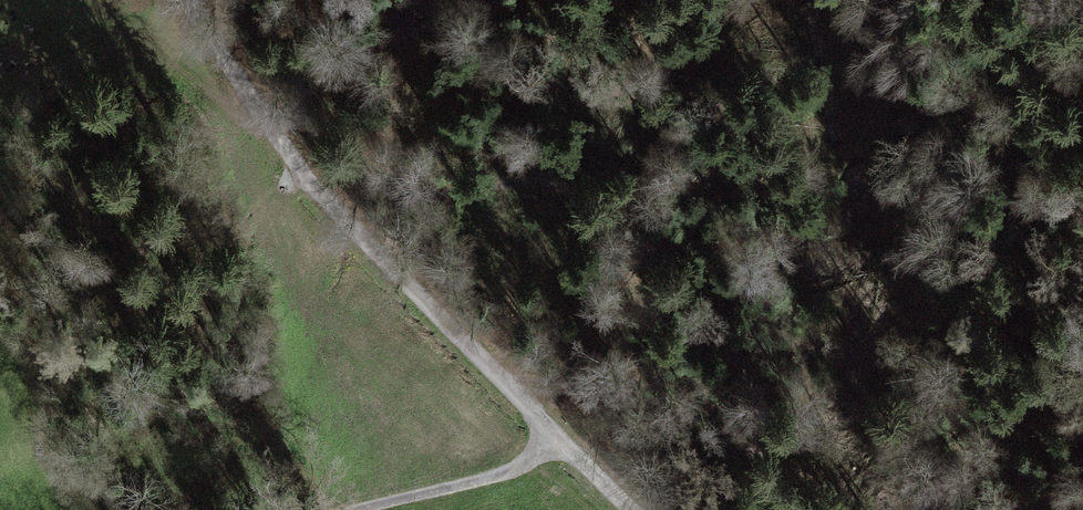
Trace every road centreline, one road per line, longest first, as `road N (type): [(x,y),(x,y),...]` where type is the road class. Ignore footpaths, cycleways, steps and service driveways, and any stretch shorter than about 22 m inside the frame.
road 1 (track): [(188,0),(299,159),(434,321),(632,509)]
road 2 (track): [(770,467),(618,395),(512,390)]
road 3 (track): [(362,509),(572,455)]

